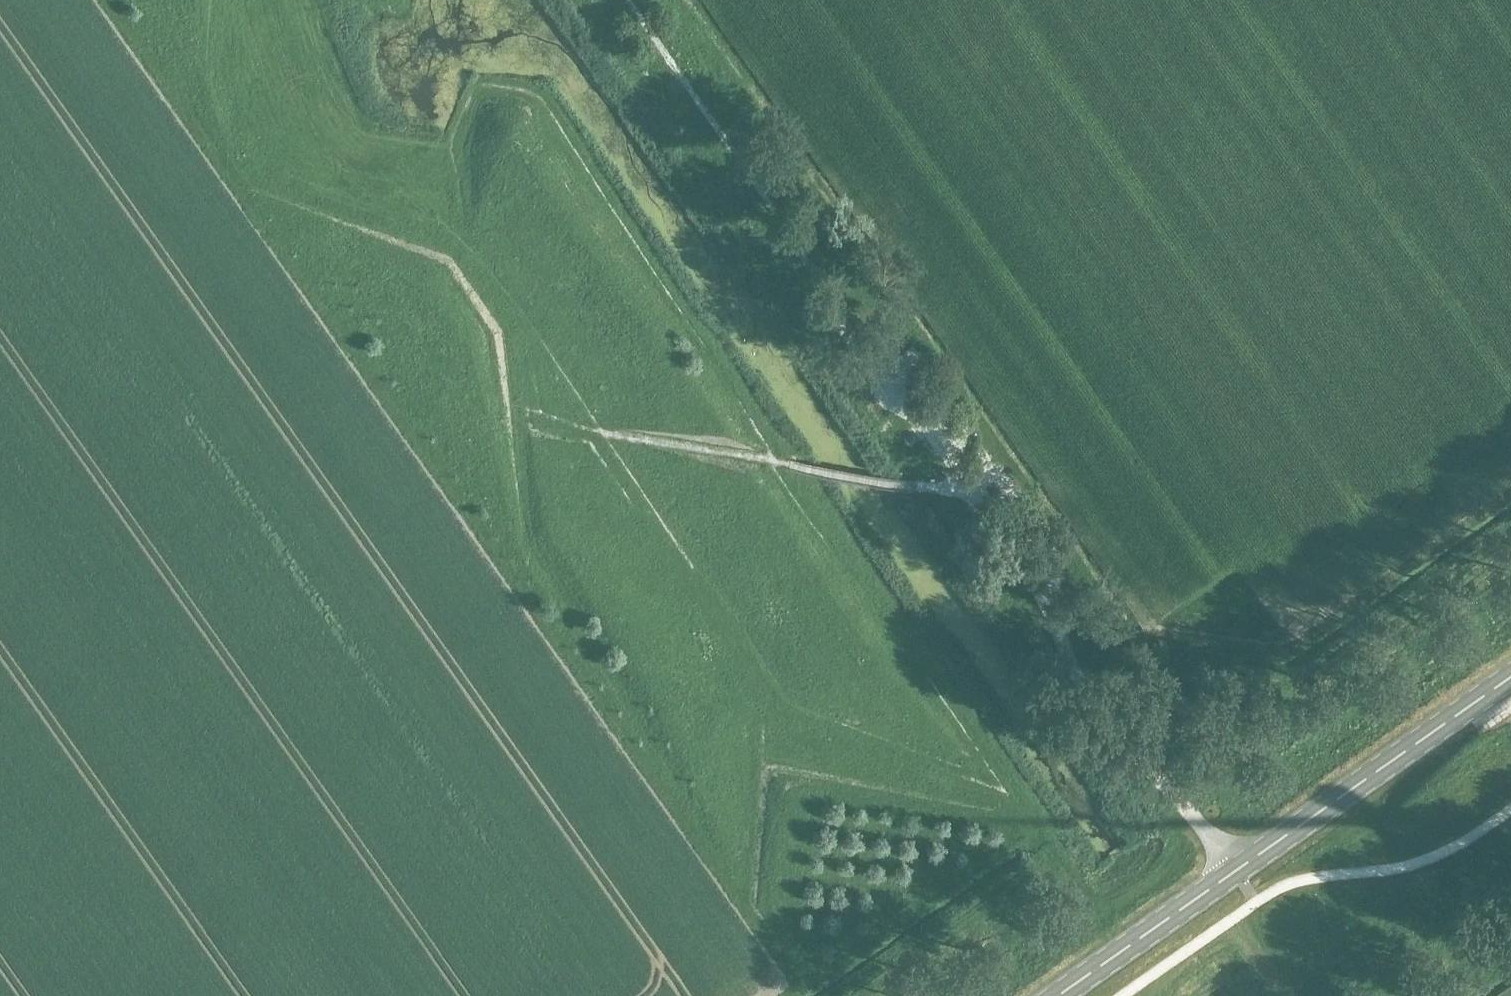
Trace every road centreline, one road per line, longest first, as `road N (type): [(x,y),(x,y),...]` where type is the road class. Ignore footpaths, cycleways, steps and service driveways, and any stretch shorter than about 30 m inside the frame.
road 1 (secondary): [(1061,995),(1510,680)]
road 2 (track): [(1048,846),(1131,947)]

